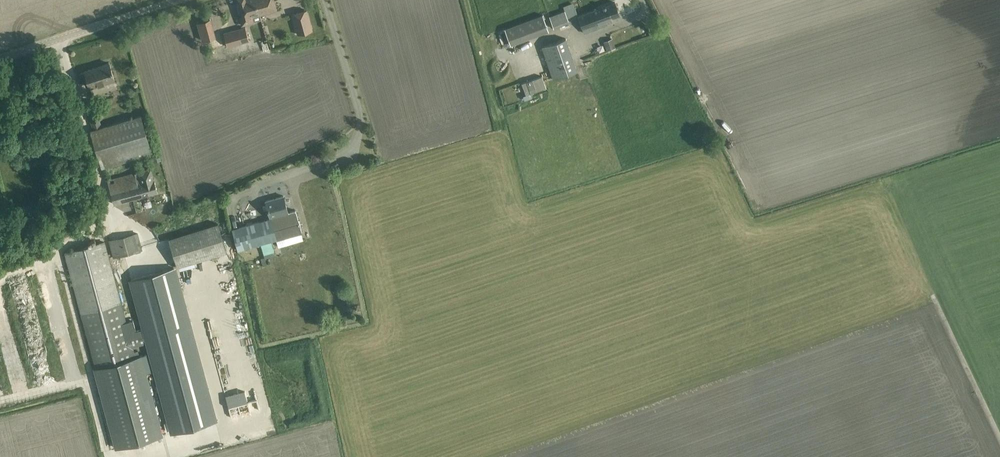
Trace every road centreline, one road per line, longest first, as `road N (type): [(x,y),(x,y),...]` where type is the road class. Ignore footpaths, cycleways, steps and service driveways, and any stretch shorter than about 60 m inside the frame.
road 1 (unclassified): [(0,58),(176,0)]
road 2 (residential): [(340,158),(362,144),(369,129),(326,0)]

